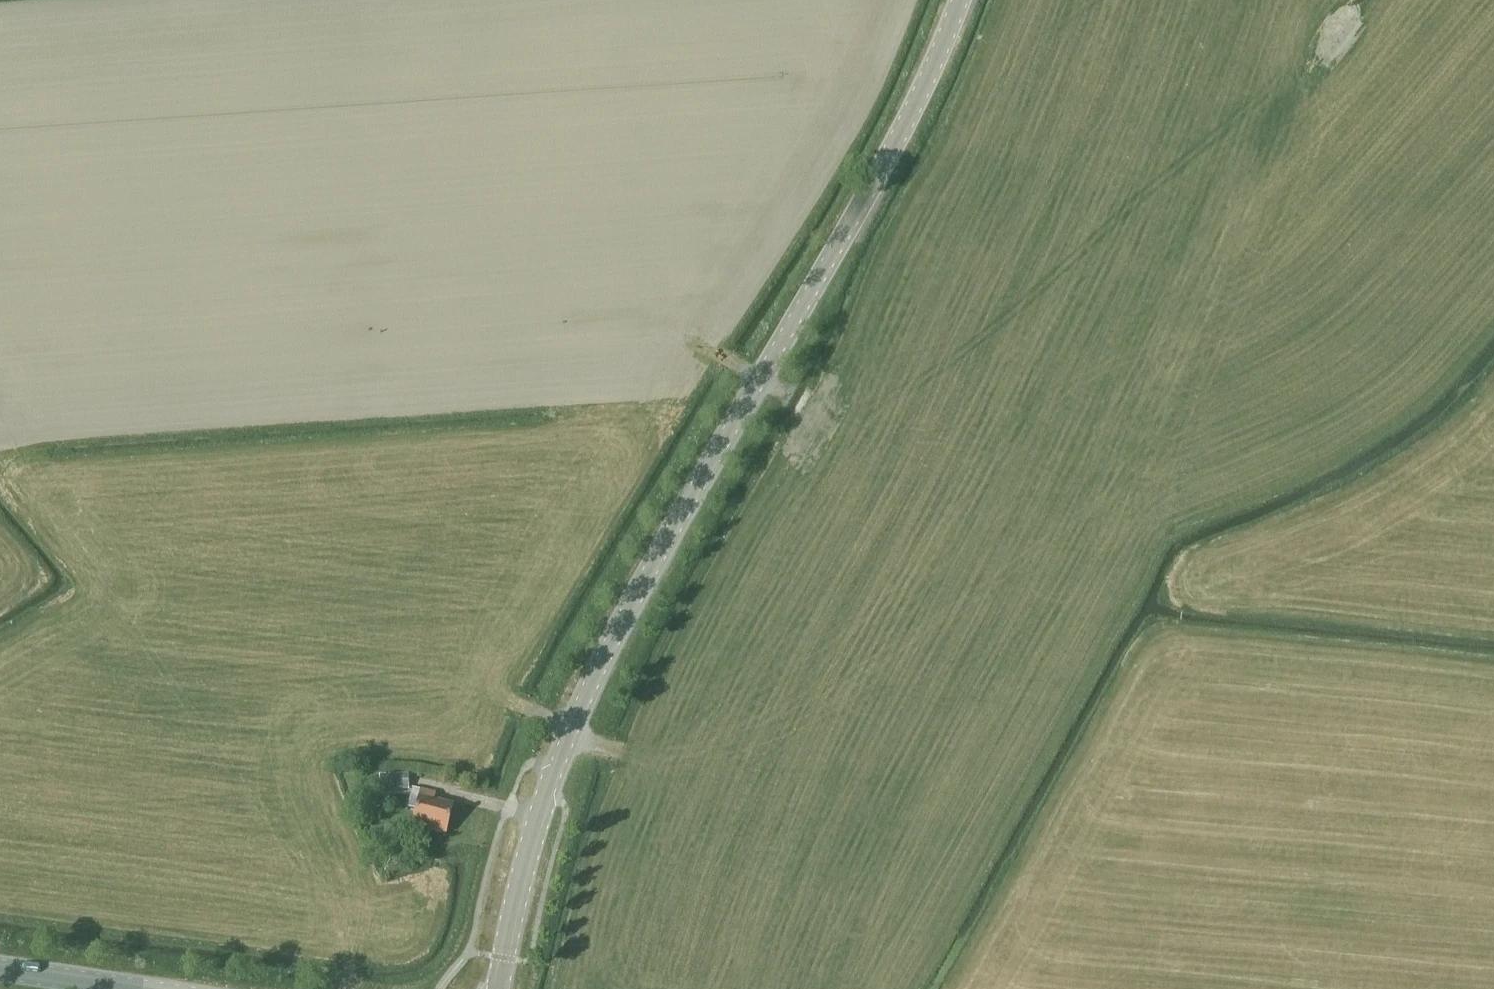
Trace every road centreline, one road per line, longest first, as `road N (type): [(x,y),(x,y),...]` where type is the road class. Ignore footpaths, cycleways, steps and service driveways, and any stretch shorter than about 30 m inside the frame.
road 1 (secondary): [(496,988),(512,899),(554,763),(624,615),(864,204),(965,0)]
road 2 (tertiary): [(138,988),(0,969)]

